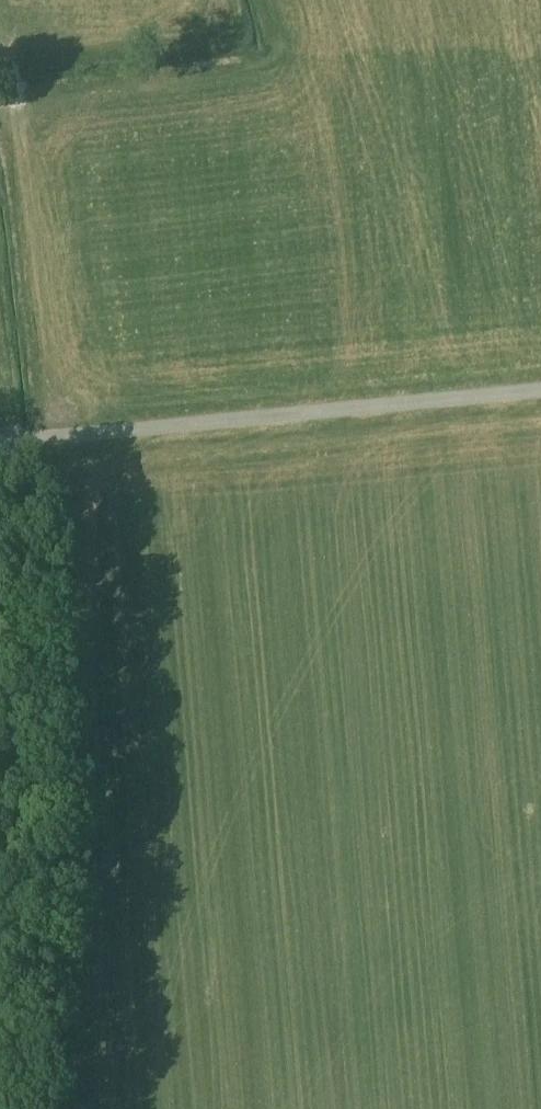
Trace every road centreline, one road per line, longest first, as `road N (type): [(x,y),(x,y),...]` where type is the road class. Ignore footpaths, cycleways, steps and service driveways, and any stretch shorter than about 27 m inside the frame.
road 1 (track): [(540,387),(0,442)]

